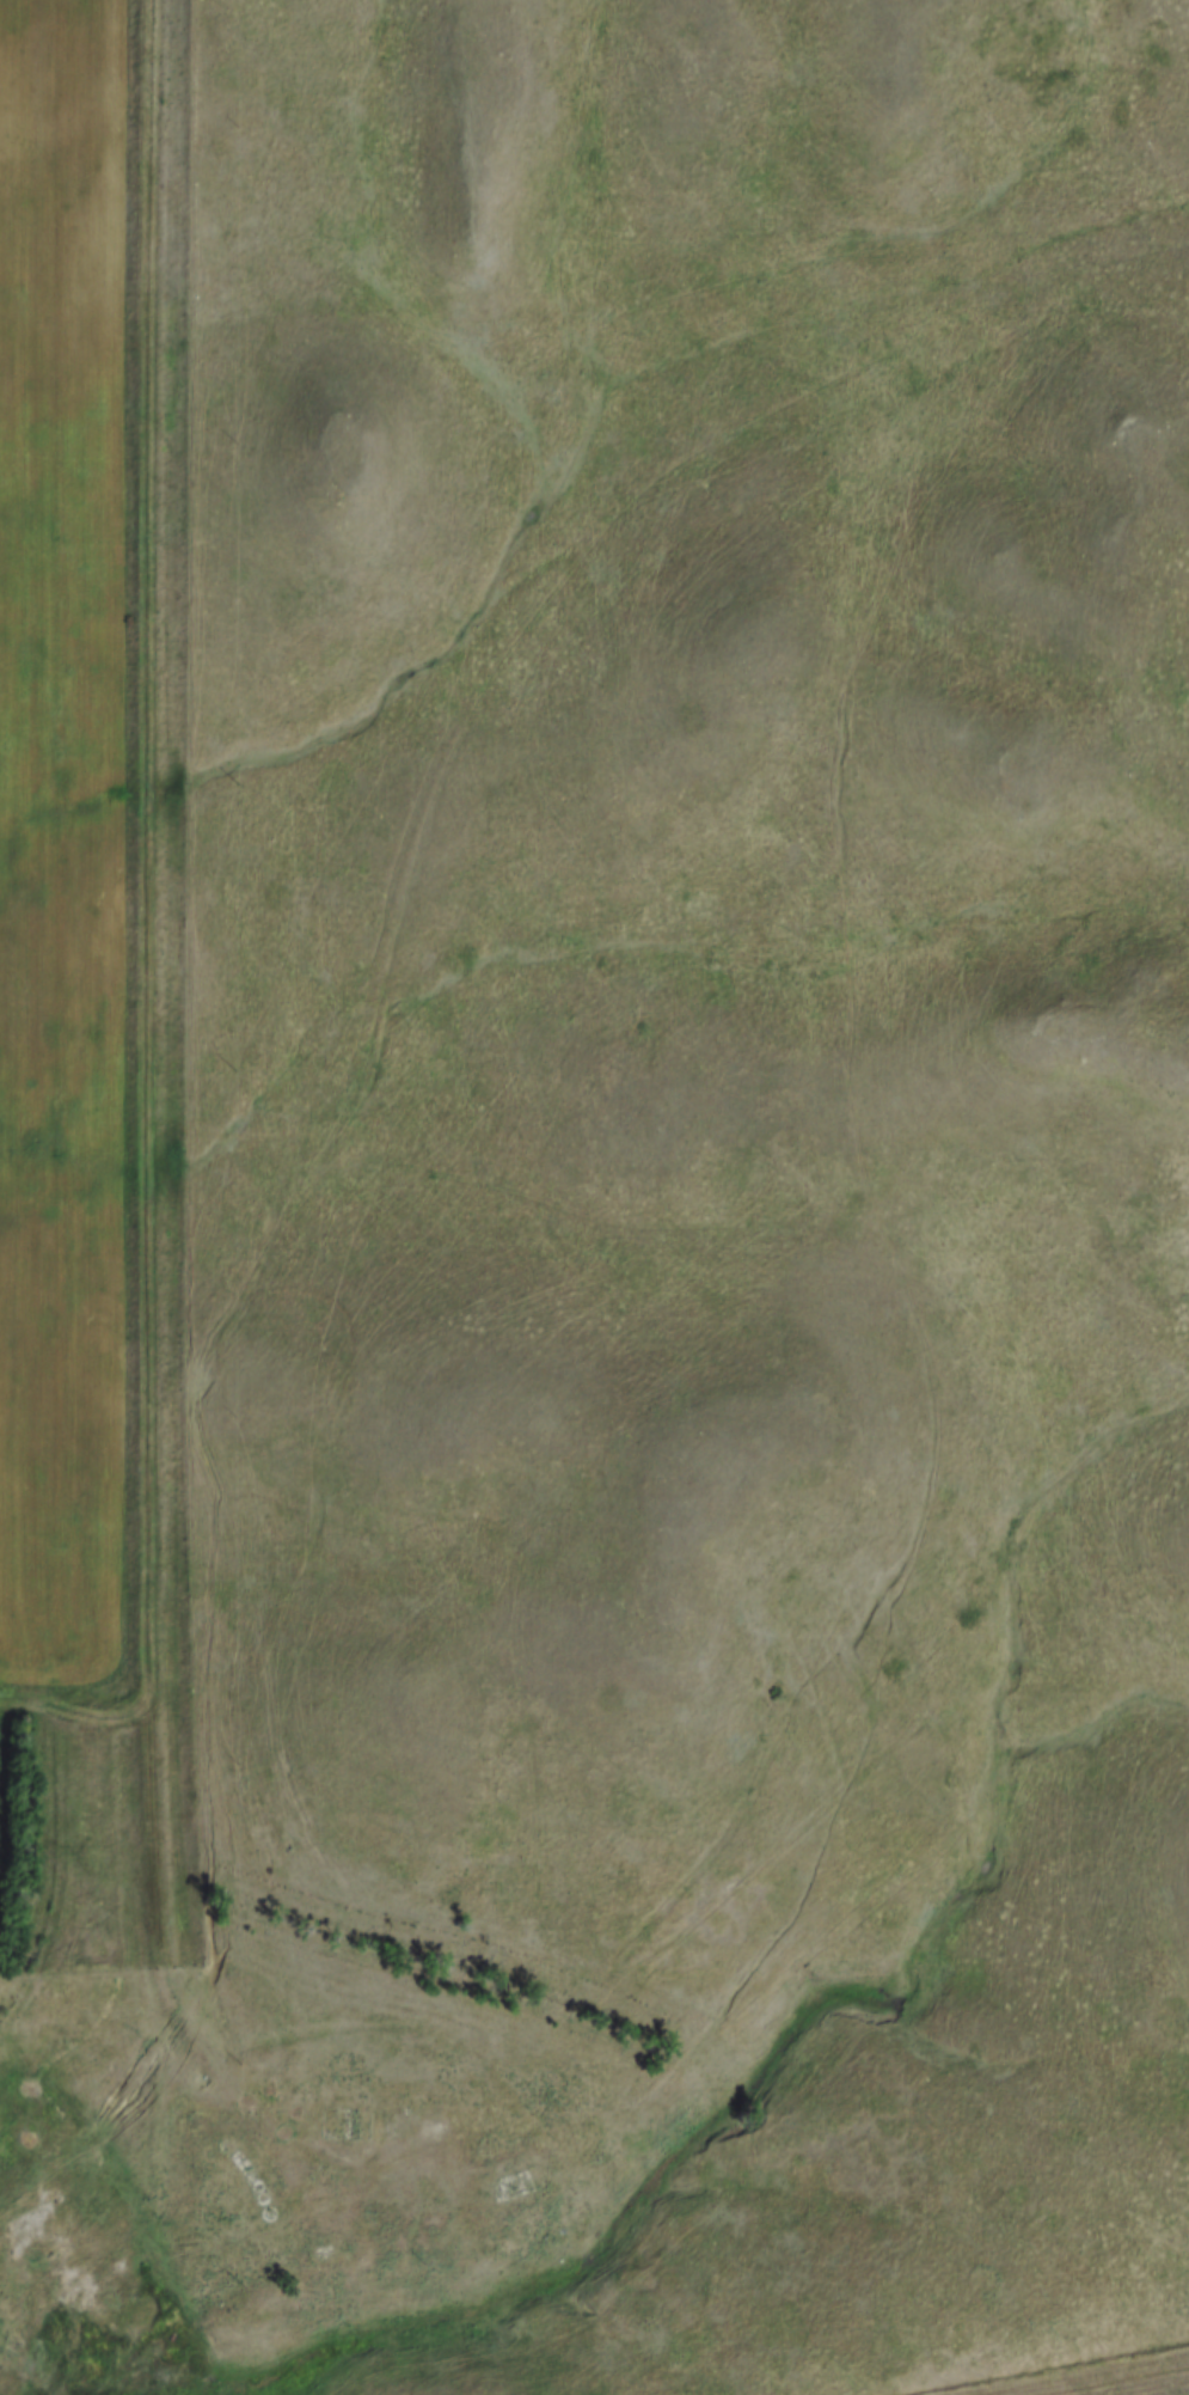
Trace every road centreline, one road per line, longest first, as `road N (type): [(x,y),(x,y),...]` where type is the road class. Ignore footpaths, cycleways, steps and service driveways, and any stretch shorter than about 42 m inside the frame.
road 1 (track): [(159,0),(149,1088),(155,1716),(168,1951)]
road 2 (track): [(155,1716),(71,1718),(0,1699)]

